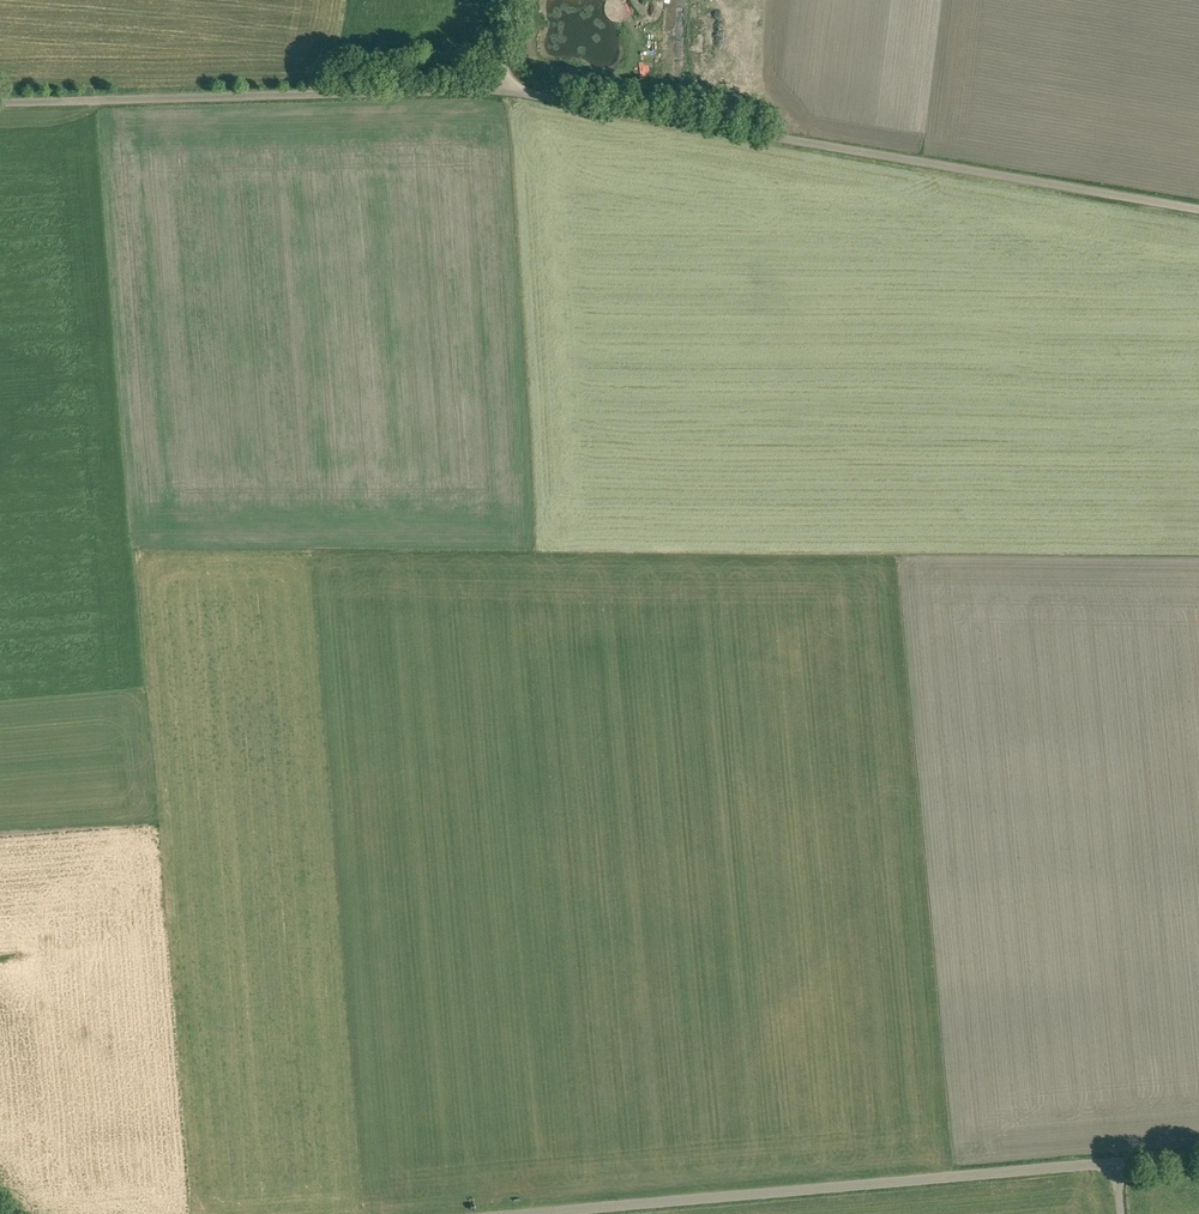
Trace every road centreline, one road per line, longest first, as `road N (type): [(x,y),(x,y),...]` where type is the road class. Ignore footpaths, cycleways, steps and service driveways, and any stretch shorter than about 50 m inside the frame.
road 1 (unclassified): [(1198,210),(503,91)]
road 2 (unclassified): [(520,1213),(1118,1163)]
road 3 (unclassified): [(0,102),(503,91)]

